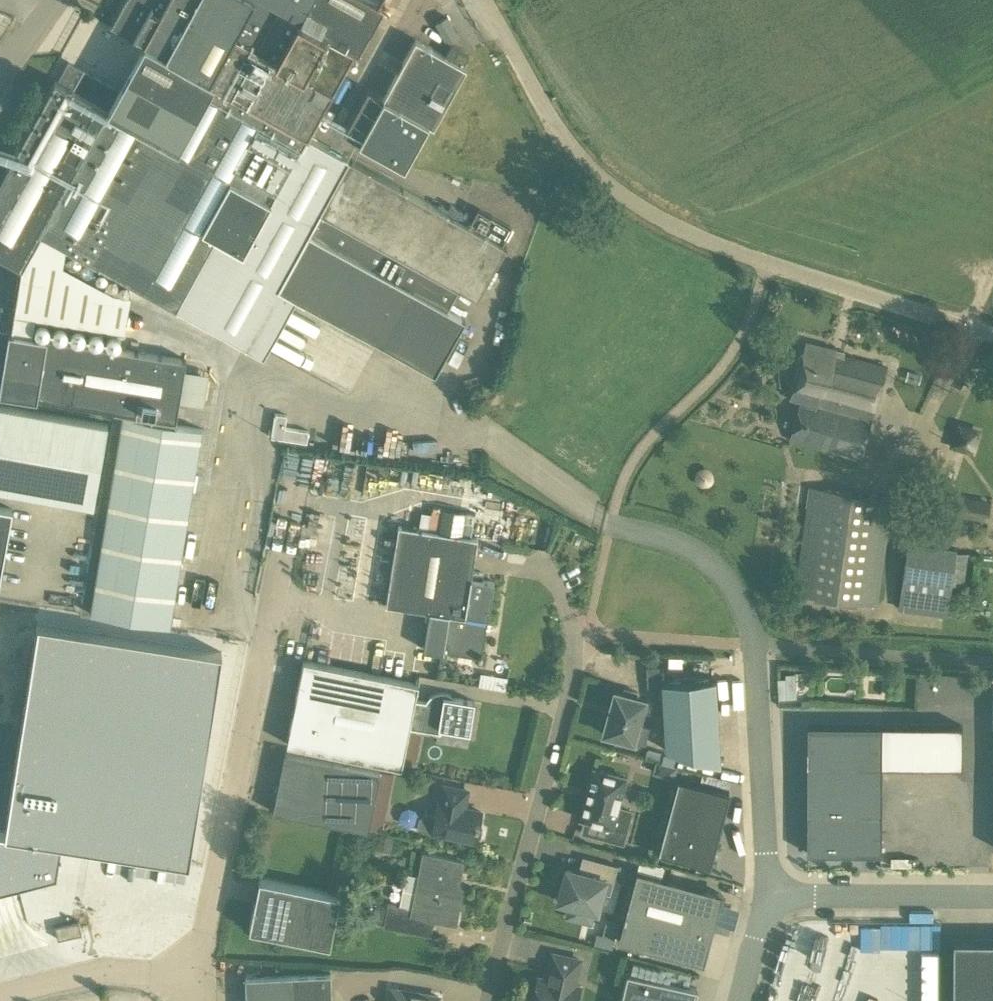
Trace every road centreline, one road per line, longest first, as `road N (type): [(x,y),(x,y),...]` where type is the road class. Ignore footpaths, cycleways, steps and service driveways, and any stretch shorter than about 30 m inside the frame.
road 1 (unclassified): [(484,0),(542,102),(615,192),(725,250),(992,333)]
road 2 (residential): [(768,898),(746,617),(706,559),(610,525)]
road 3 (unclassified): [(197,974),(281,551)]
road 4 (unclassified): [(487,1000),(576,665)]
road 5 (residential): [(768,898),(992,898)]
road 6 (unclassified): [(0,994),(117,967),(197,974)]

